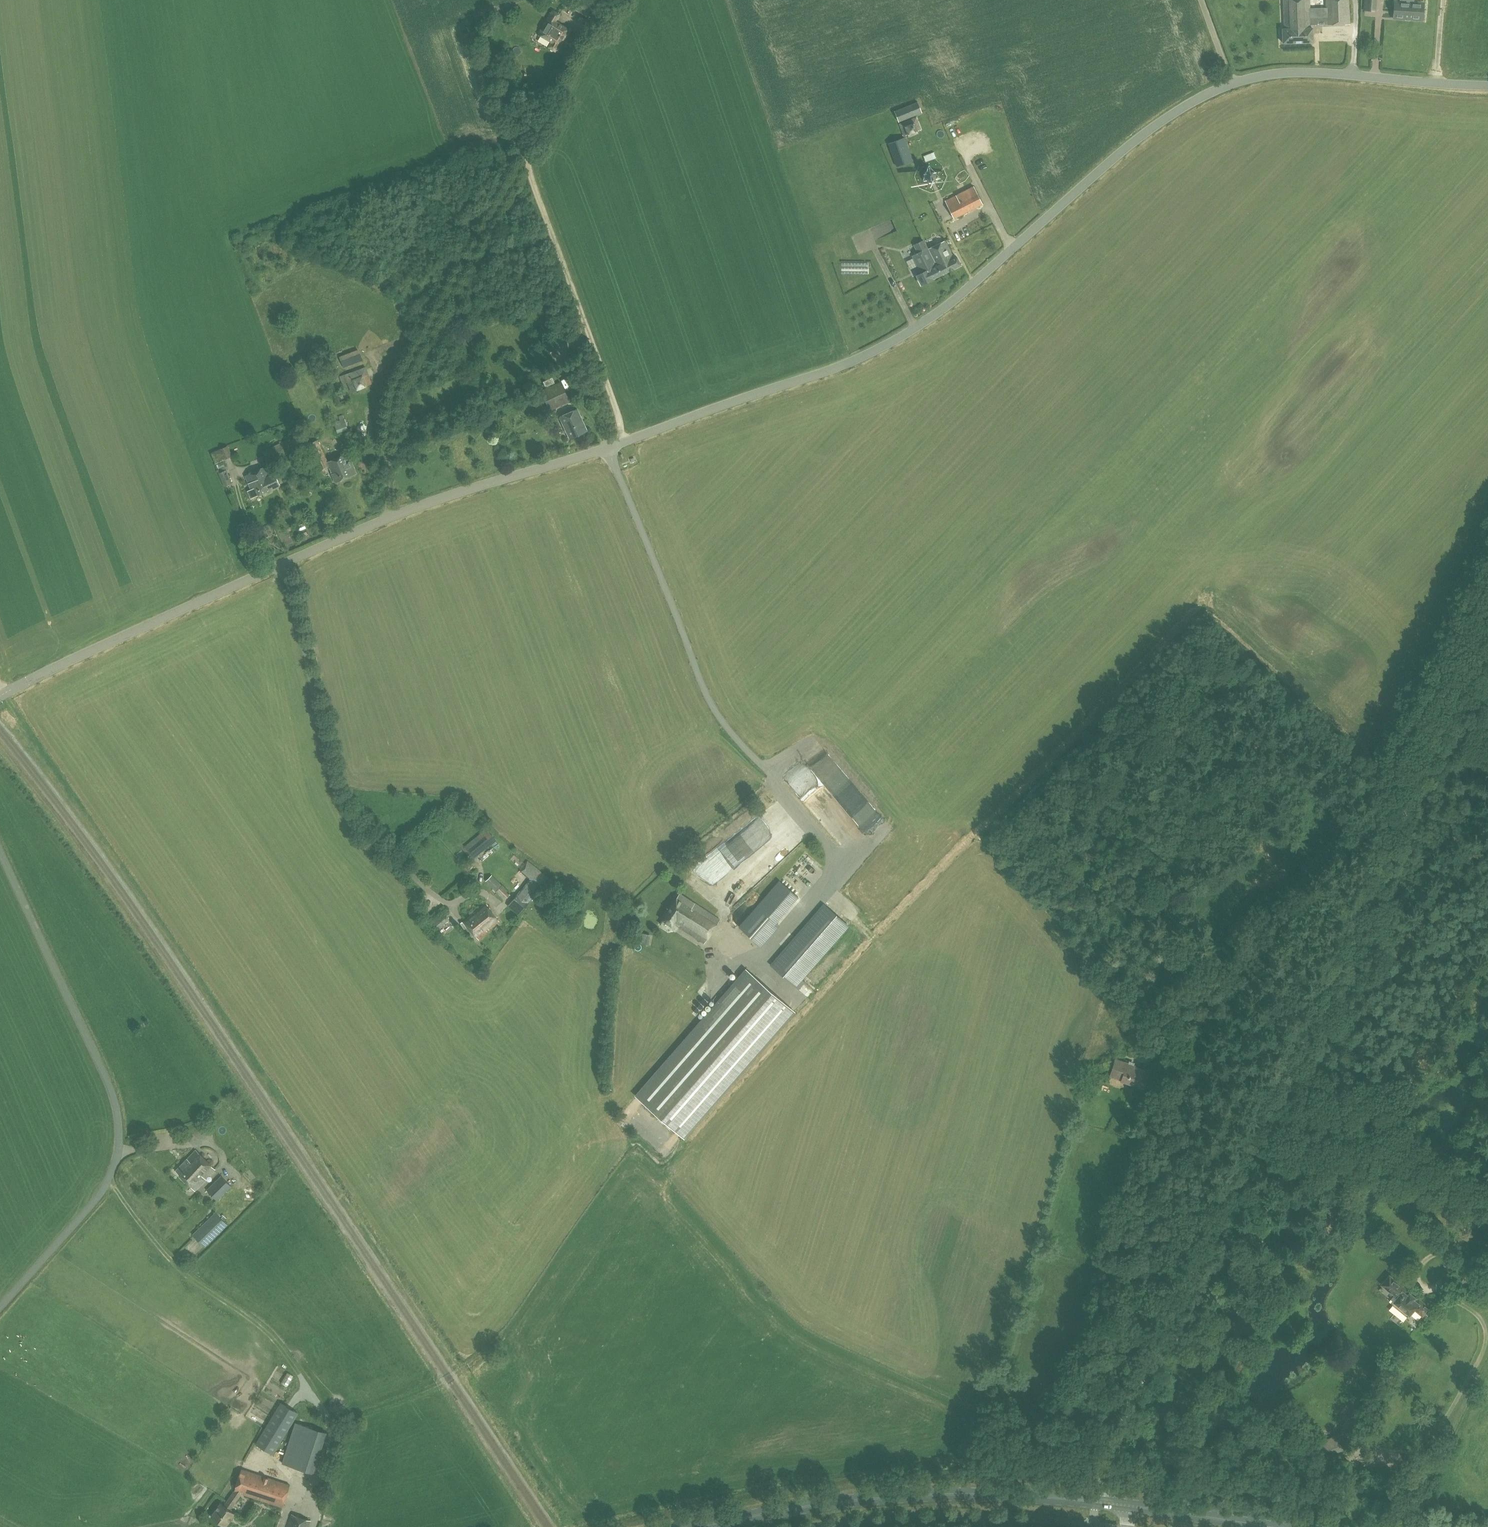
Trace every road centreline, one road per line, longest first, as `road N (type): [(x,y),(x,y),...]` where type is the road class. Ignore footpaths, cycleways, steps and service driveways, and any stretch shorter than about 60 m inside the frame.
road 1 (unclassified): [(1487,87),(1288,72),(1230,82),(1132,143),(933,319),(892,344),(610,448),(399,514),(1,695)]
road 2 (track): [(1096,1503),(1112,1449),(1204,1302),(1487,645)]
road 3 (unclassified): [(0,1310),(103,1191),(119,1131),(107,1083),(0,853)]
road 4 (primary): [(704,1526),(935,1495),(1131,1507)]
road 5 (unclassified): [(831,1526),(979,1517),(1103,1526)]
road 6 (track): [(330,1421),(437,1384),(499,1344)]
road 7 (primary): [(1131,1507),(1264,1526)]

